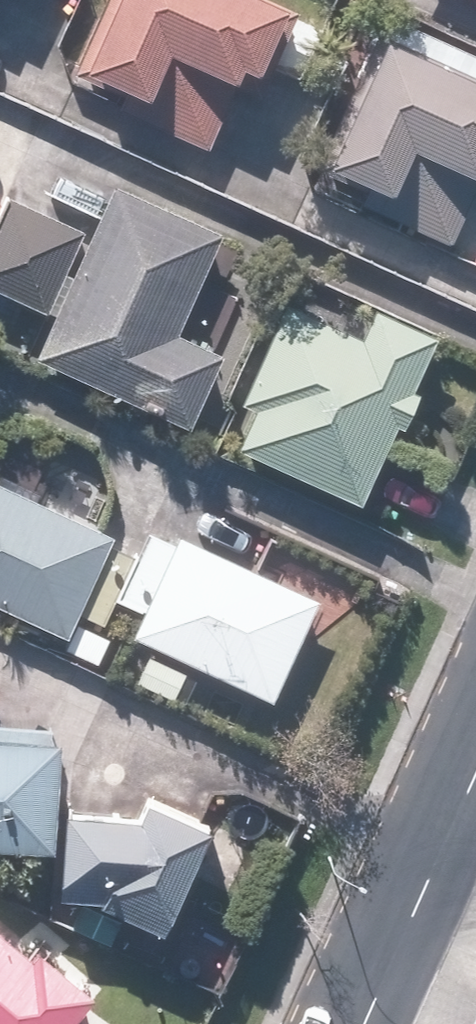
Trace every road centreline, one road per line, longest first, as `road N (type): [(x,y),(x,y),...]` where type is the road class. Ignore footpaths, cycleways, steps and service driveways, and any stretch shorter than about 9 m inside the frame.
road 1 (tertiary): [(475,774),(364,1023)]

